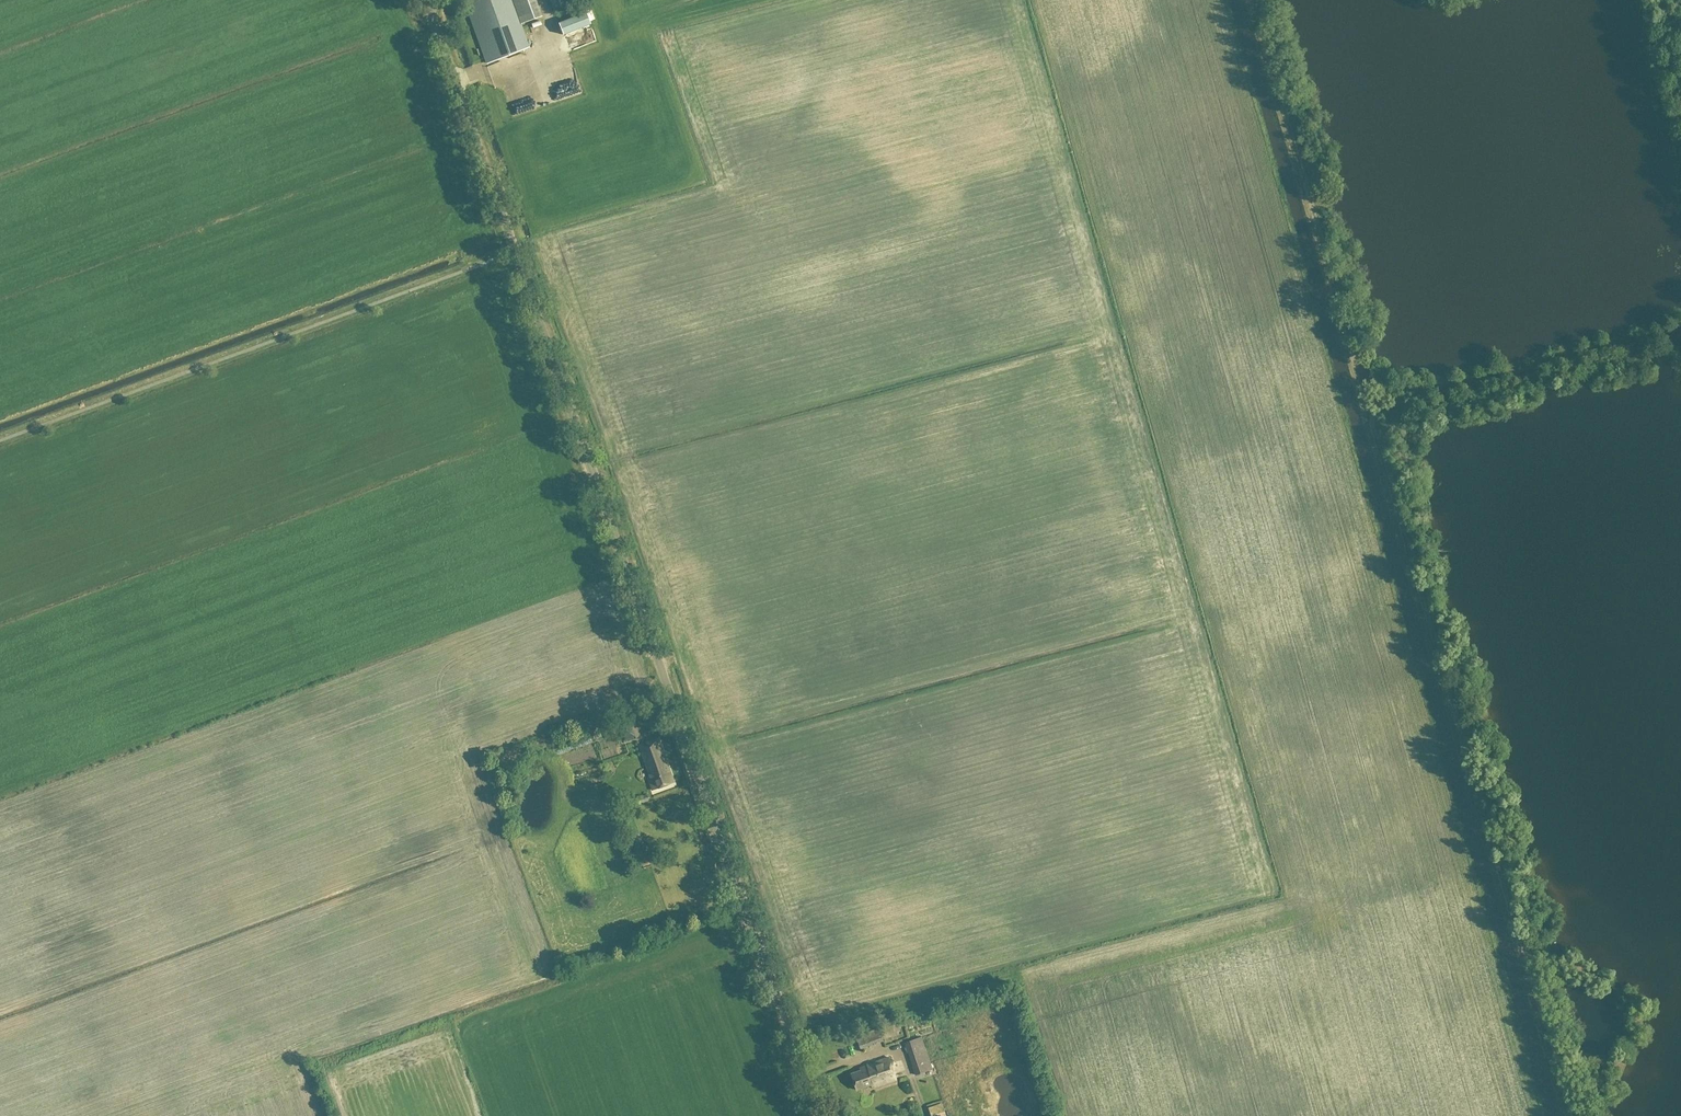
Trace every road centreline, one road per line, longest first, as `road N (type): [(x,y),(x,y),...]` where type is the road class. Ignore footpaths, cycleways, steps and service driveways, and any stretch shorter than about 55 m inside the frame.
road 1 (unclassified): [(818,1115),(424,0)]

